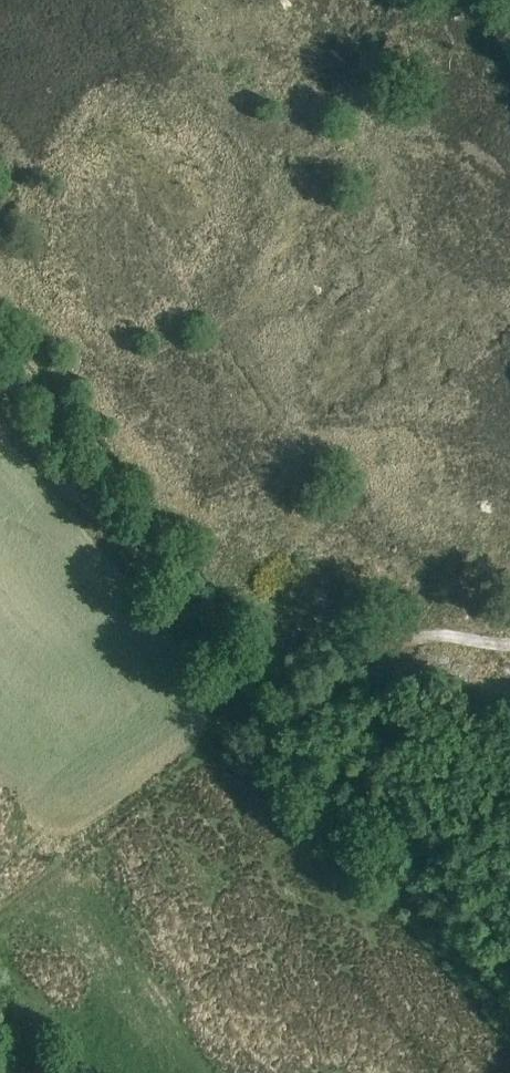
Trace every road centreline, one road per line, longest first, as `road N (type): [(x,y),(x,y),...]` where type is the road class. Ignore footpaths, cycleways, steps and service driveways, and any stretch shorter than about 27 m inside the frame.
road 1 (track): [(509,1001),(280,737),(175,598),(58,477),(0,405)]
road 2 (track): [(257,705),(321,691),(420,649),(509,646)]

